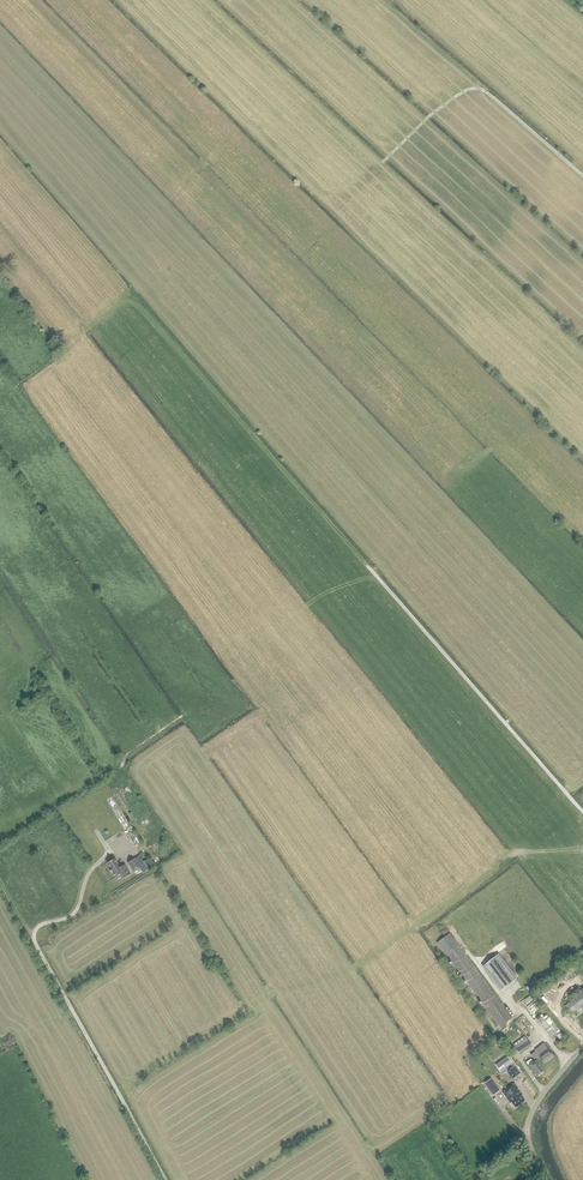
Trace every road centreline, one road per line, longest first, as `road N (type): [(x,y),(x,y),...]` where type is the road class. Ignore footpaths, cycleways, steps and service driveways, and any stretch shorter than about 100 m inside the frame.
road 1 (unclassified): [(546,1179),(527,1124),(582,1047)]

